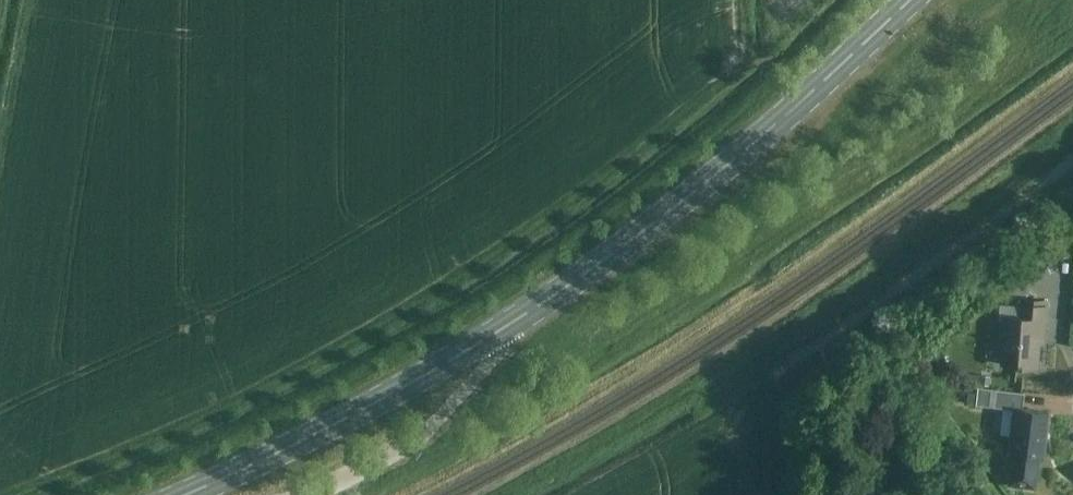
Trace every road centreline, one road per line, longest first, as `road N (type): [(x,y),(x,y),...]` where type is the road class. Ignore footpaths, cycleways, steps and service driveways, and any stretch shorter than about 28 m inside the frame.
road 1 (primary): [(506,326),(747,147),(908,0)]
road 2 (primary): [(183,494),(390,394),(506,326)]
road 3 (track): [(1072,158),(819,342)]
road 4 (unclassified): [(302,494),(419,435),(492,358),(506,326)]

